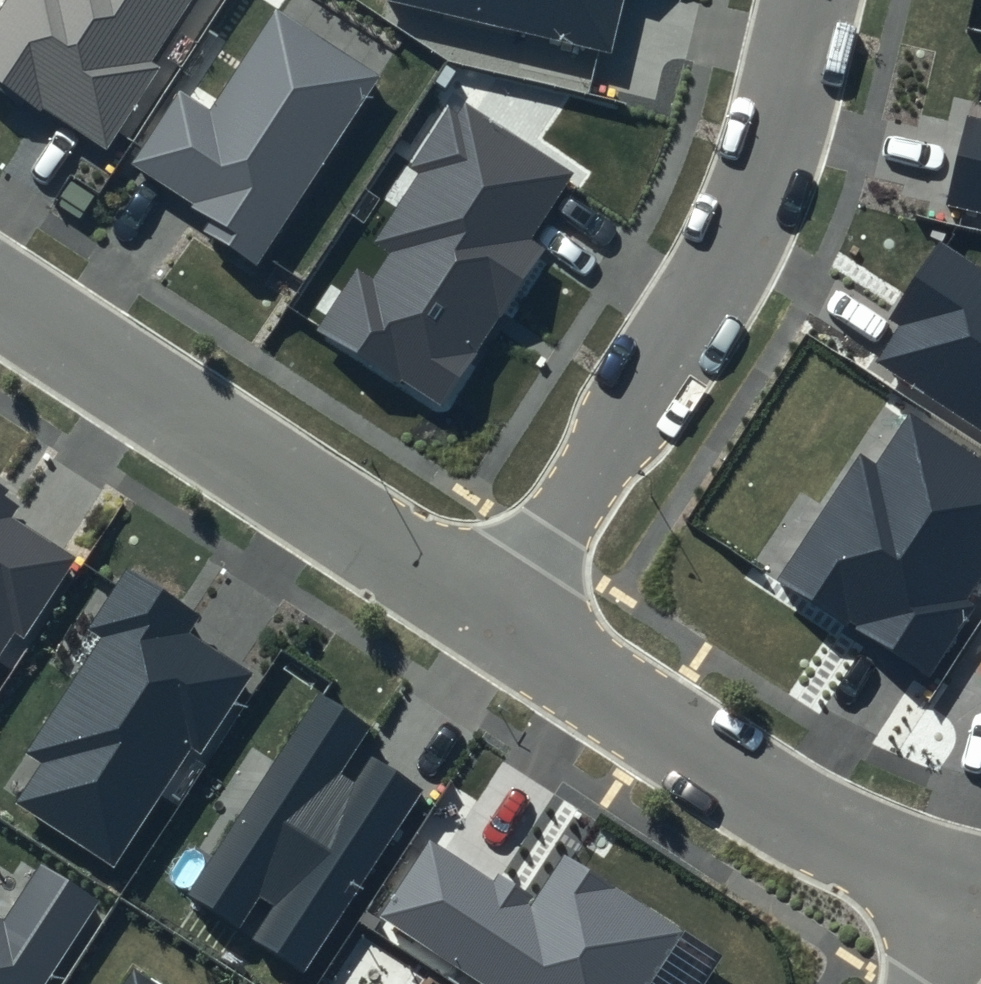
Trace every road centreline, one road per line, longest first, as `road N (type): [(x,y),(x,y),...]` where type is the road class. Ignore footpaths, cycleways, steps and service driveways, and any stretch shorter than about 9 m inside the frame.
road 1 (residential): [(493,618),(655,386),(776,148),(811,0)]
road 2 (residential): [(493,618),(0,290)]
road 3 (residential): [(980,886),(813,822),(493,618)]

